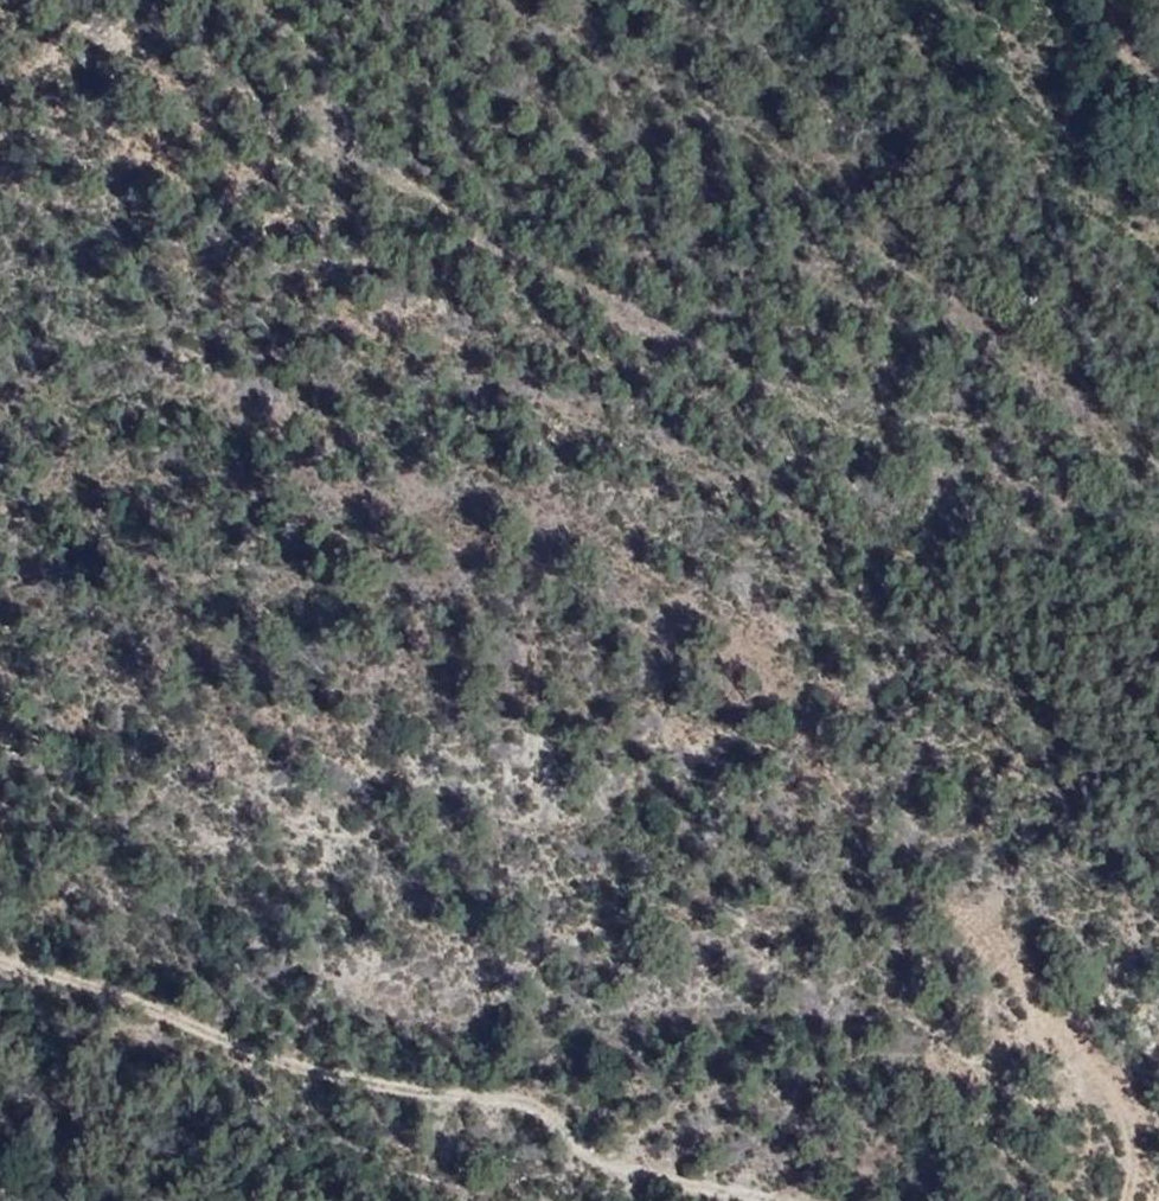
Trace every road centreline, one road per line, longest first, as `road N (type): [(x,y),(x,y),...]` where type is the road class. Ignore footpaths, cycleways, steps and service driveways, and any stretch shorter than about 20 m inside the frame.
road 1 (track): [(0,954),(202,1035),(450,1093),(510,1094),(592,1150),(749,1200)]

